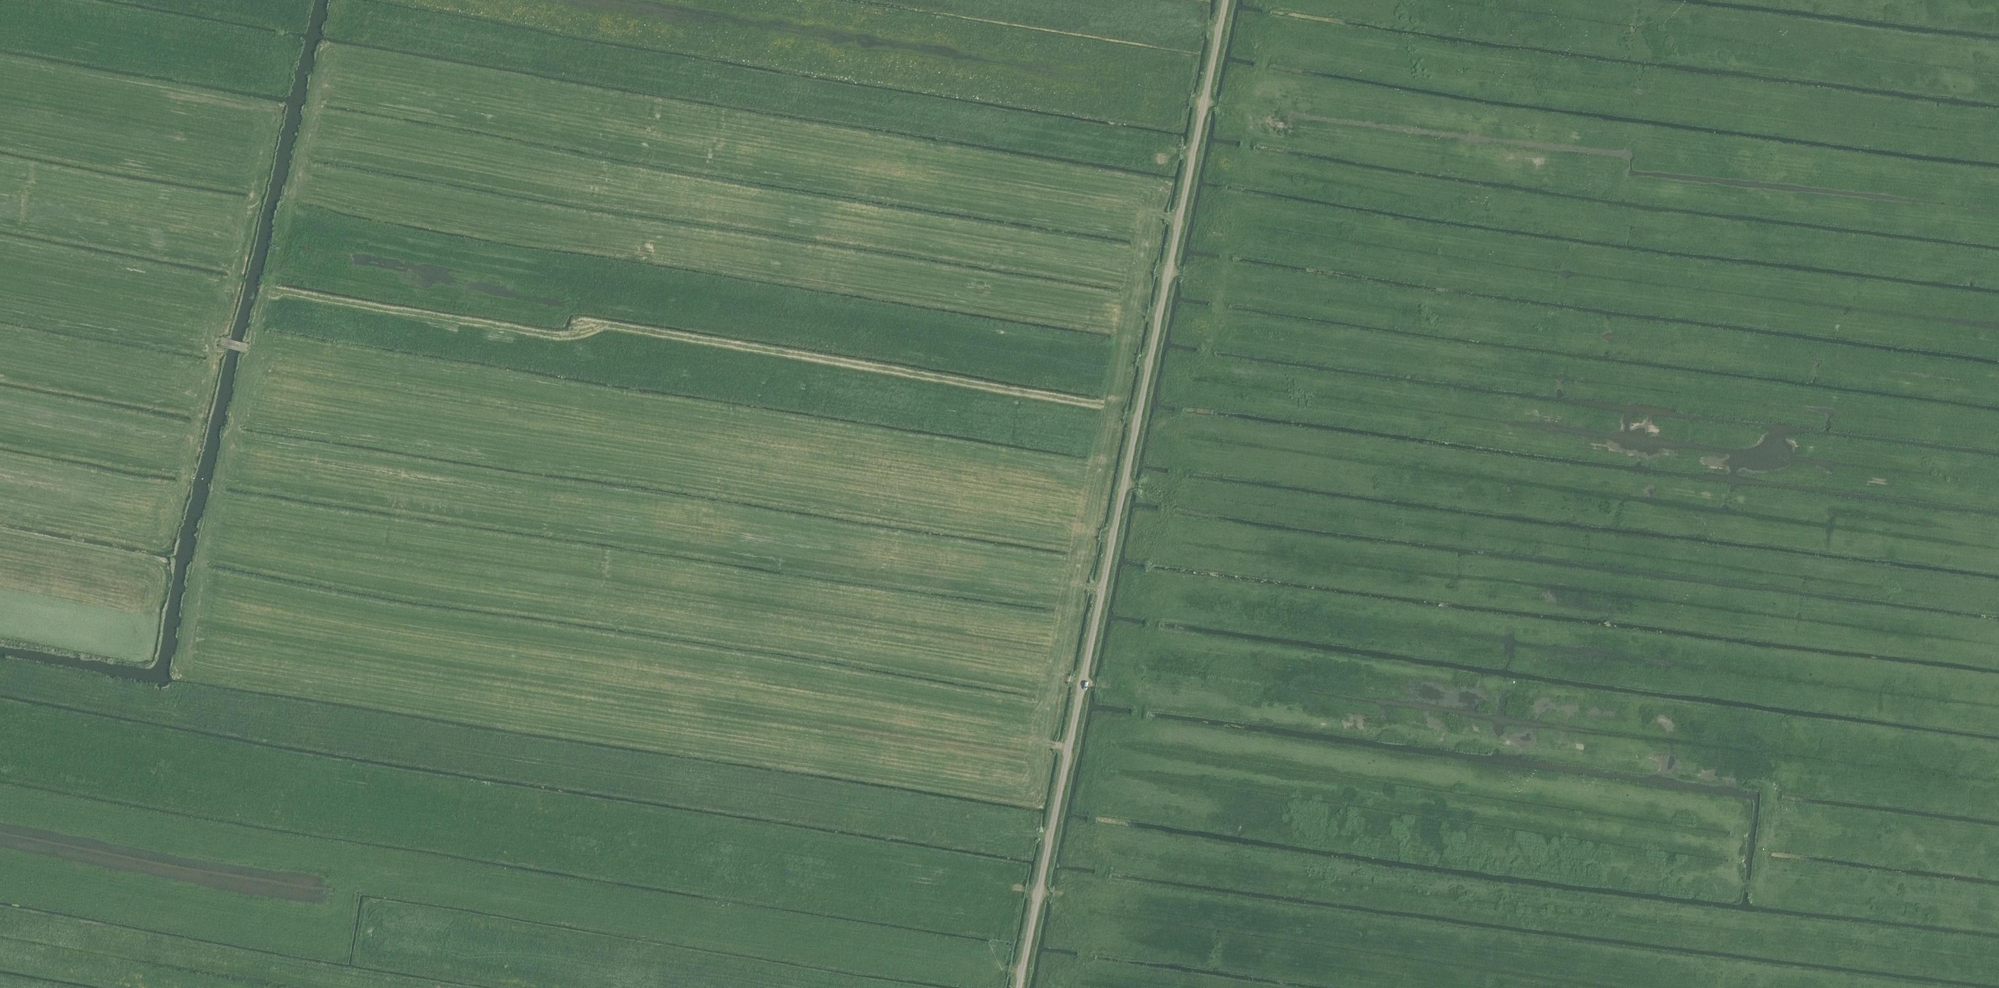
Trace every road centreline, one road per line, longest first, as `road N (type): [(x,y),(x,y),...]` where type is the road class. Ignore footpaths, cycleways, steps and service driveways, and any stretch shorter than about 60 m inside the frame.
road 1 (unclassified): [(1018,987),(1225,0)]

